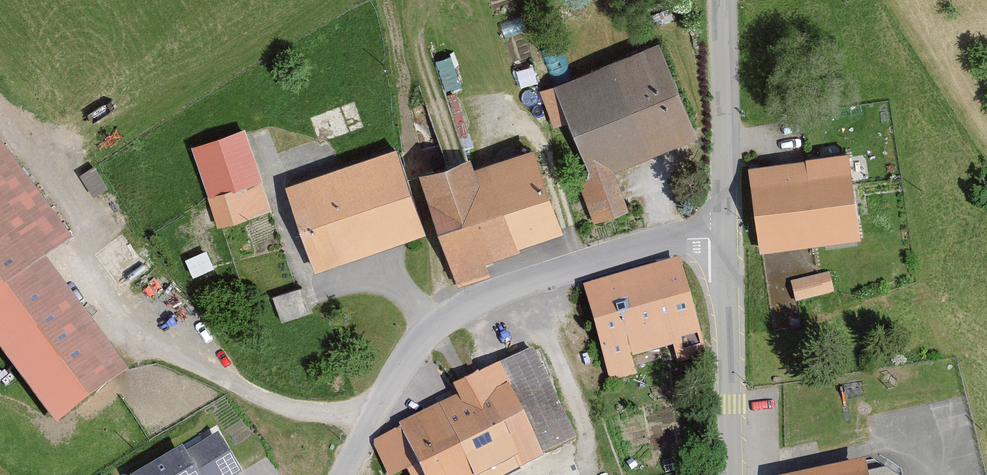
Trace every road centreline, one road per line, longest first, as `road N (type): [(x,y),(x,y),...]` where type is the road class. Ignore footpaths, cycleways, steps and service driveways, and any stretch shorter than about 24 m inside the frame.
road 1 (residential): [(723,237),(648,244),(453,311),(408,358),(344,474)]
road 2 (residential): [(723,237),(732,474)]
road 3 (residential): [(721,0),(723,237)]

